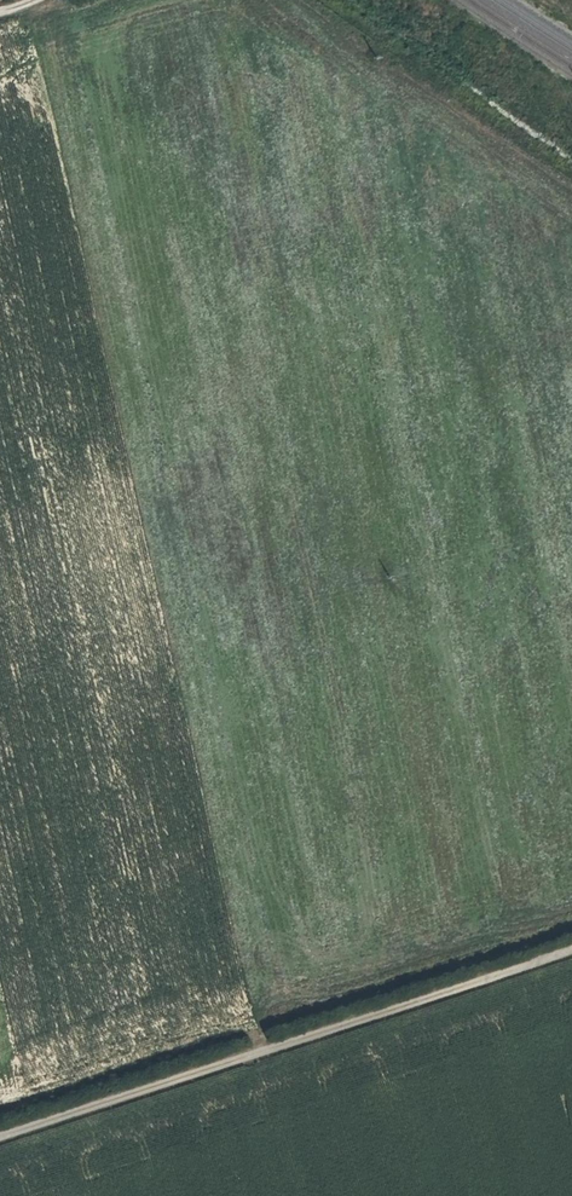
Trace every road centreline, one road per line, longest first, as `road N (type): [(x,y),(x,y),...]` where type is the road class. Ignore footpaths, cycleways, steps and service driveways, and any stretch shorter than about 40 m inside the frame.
road 1 (track): [(0,1141),(571,952)]

